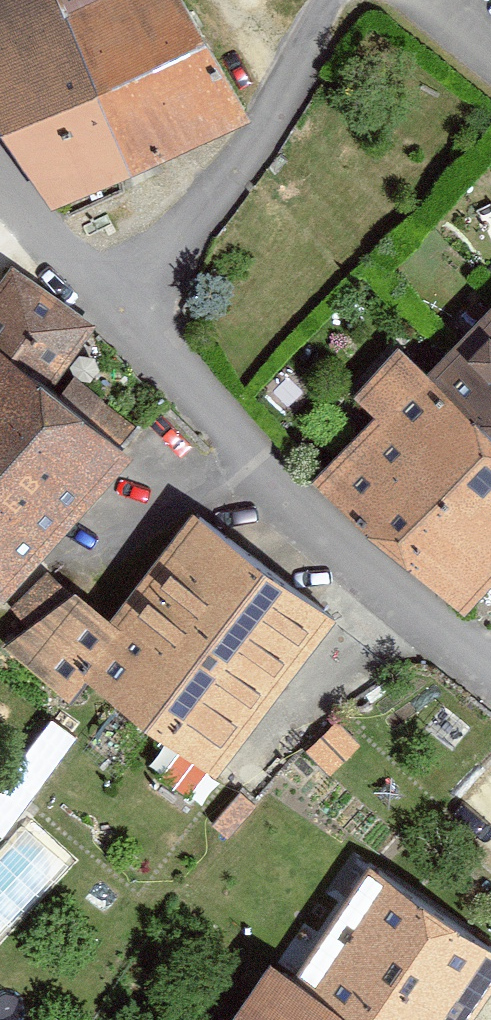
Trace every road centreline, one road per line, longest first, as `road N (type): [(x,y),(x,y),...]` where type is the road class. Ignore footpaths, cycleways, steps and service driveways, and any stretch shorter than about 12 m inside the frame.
road 1 (residential): [(490,676),(306,529),(133,321)]
road 2 (residential): [(133,321),(256,137),(331,0)]
road 3 (residential): [(133,321),(0,183)]

